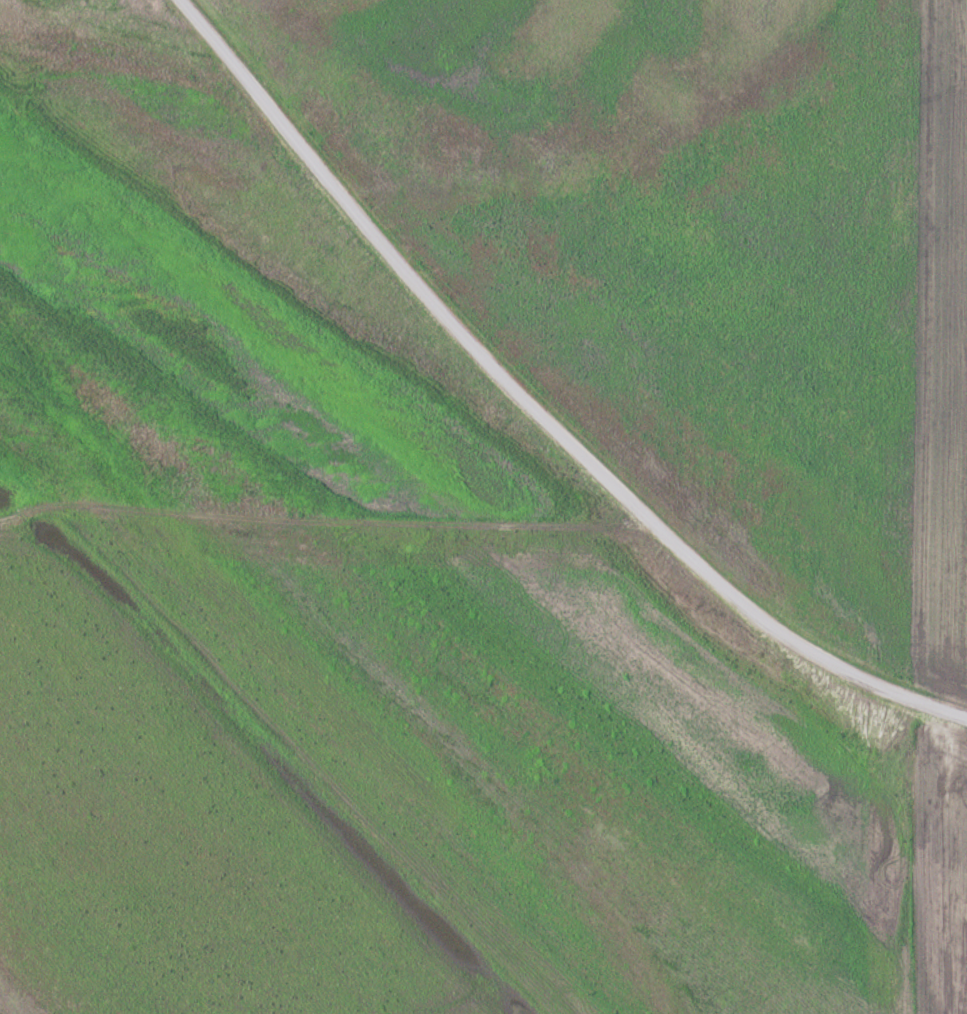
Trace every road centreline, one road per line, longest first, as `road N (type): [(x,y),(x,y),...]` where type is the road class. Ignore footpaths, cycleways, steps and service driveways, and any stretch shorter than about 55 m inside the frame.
road 1 (residential): [(966,724),(849,688),(136,0)]

